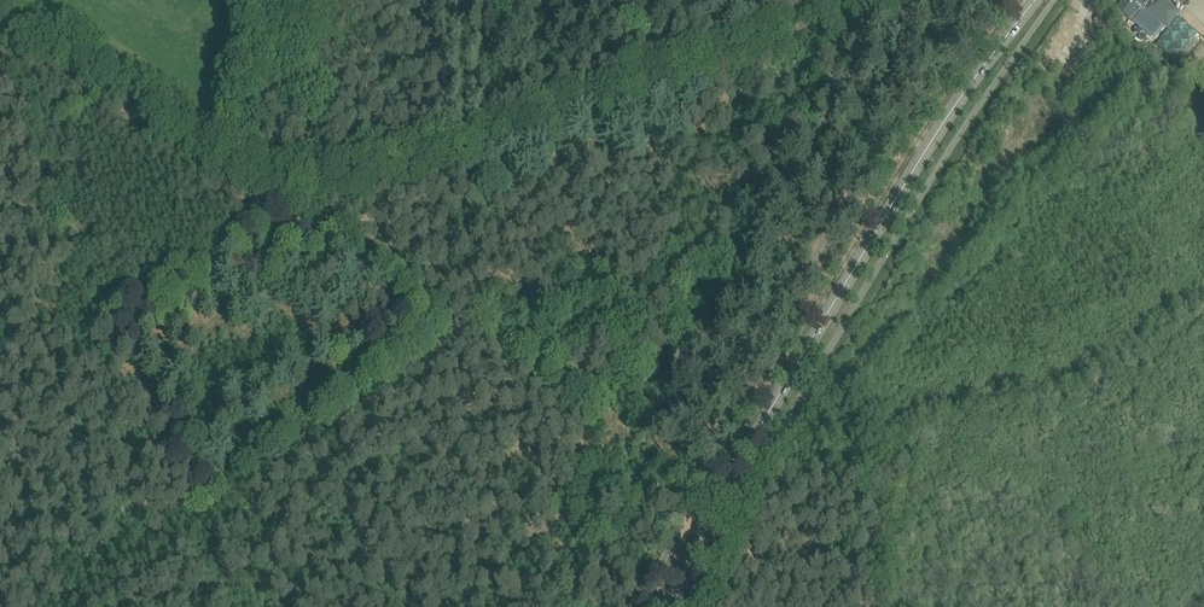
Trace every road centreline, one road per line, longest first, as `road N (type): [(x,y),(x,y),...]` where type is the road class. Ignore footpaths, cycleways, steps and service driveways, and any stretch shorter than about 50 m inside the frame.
road 1 (track): [(900,0),(597,80),(397,168),(284,171),(23,0)]
road 2 (secondary): [(674,606),(722,493),(829,311),(949,114),(1034,0)]

